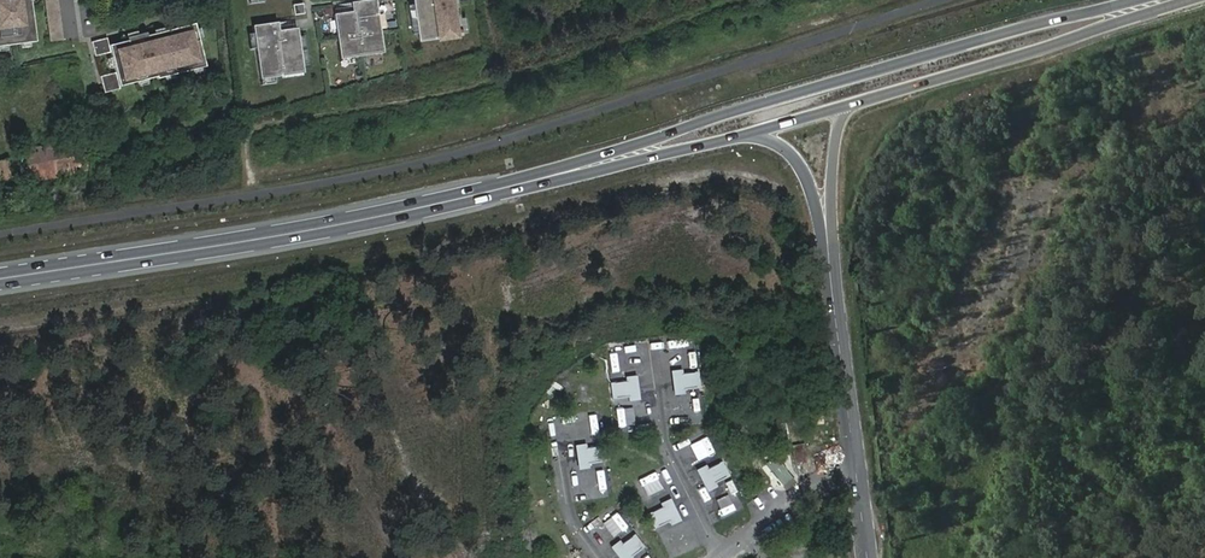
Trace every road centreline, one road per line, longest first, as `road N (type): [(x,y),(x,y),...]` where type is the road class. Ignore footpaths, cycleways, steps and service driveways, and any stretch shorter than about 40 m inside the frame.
road 1 (primary): [(1123,0),(727,108),(554,175)]
road 2 (primary): [(554,175),(343,225),(0,276)]
road 3 (primary): [(847,106),(1194,0)]
road 4 (tertiary): [(869,557),(830,254)]
road 5 (primary): [(554,175),(738,137)]
road 6 (tertiary): [(738,137),(765,140),(799,161),(830,254)]
road 7 (tertiary): [(830,254),(832,164),(847,106)]

